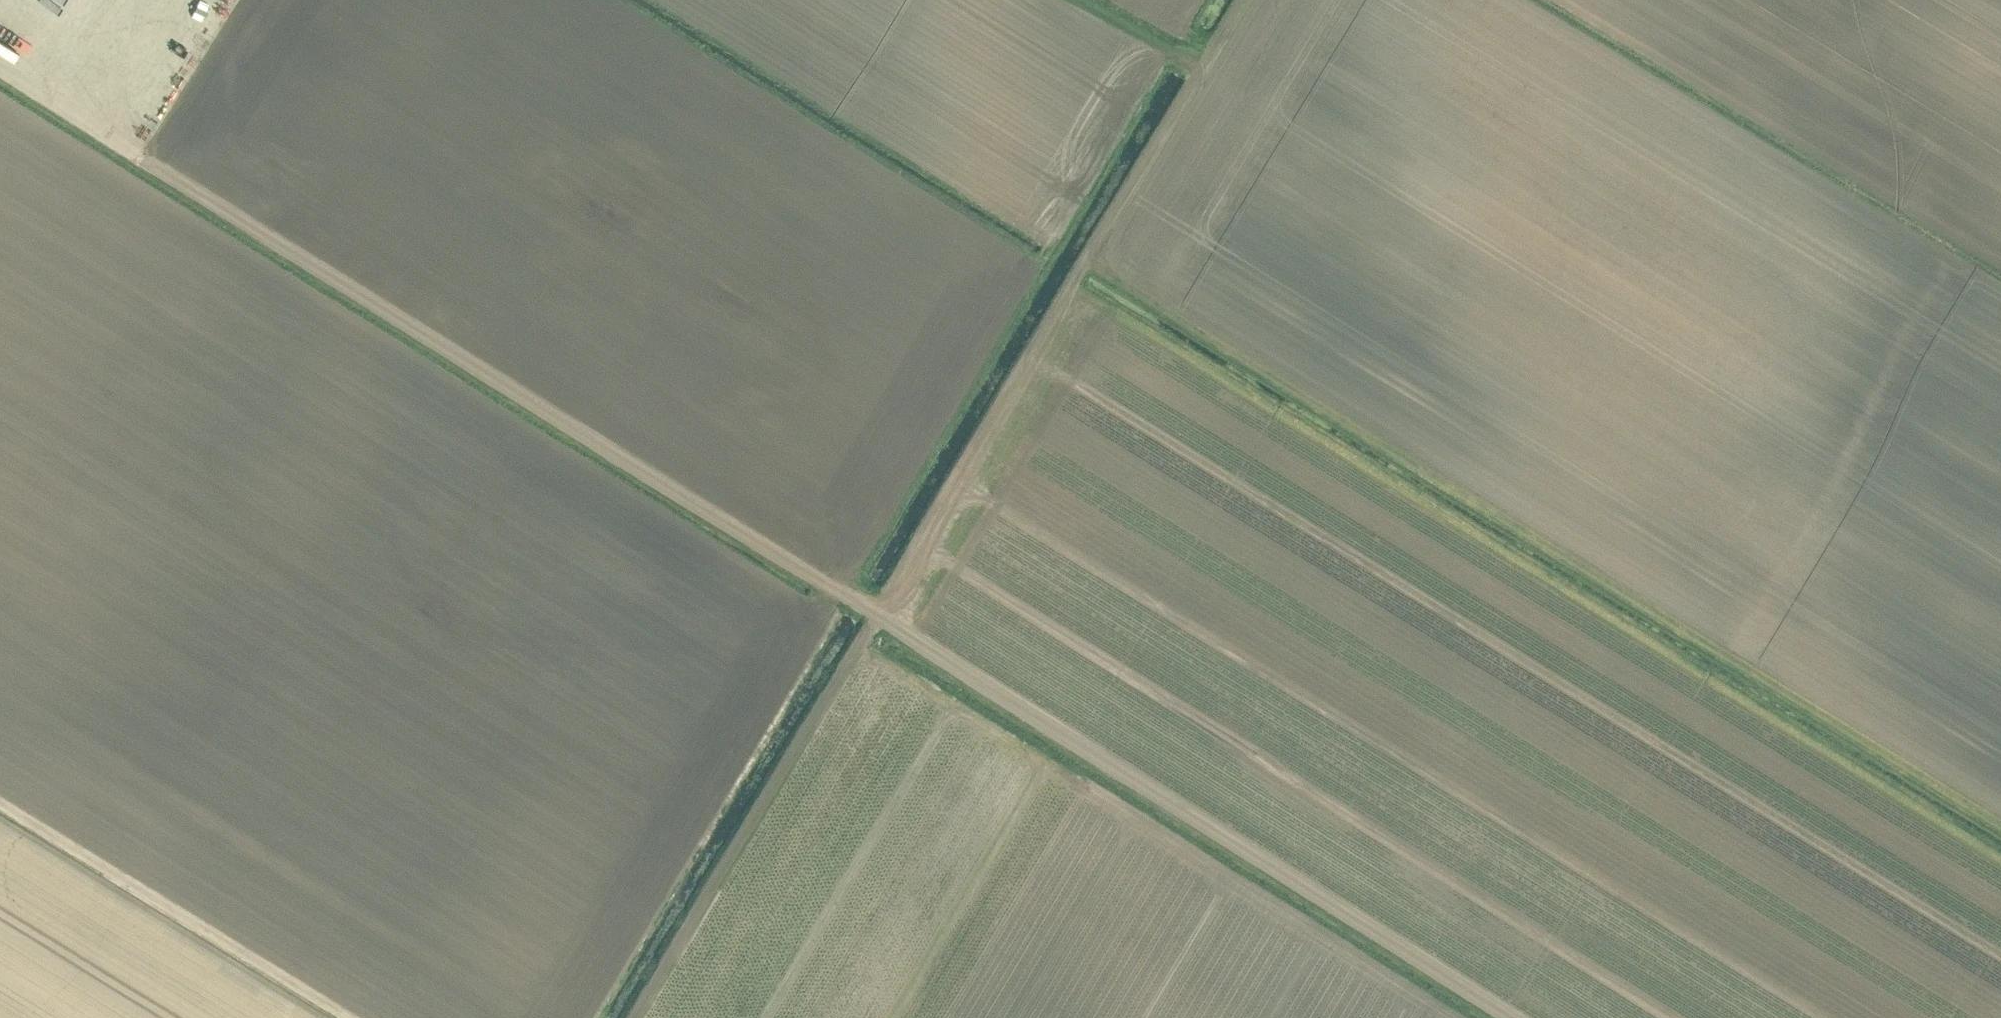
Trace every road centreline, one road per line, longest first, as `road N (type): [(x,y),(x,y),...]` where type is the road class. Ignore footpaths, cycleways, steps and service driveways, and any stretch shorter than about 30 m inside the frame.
road 1 (track): [(1515,1017),(130,146)]
road 2 (track): [(370,1017),(0,790)]

